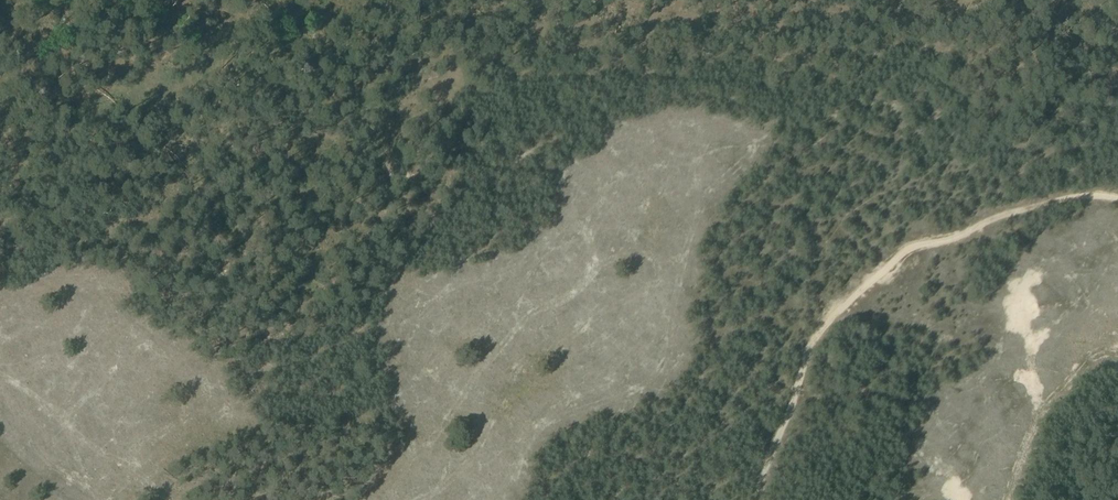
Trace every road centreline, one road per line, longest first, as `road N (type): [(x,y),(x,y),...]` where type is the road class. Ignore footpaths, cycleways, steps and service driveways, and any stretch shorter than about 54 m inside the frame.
road 1 (track): [(759,499),(809,352),(842,306),(909,244),(949,239),(1040,203),(1093,194),(1117,199)]

